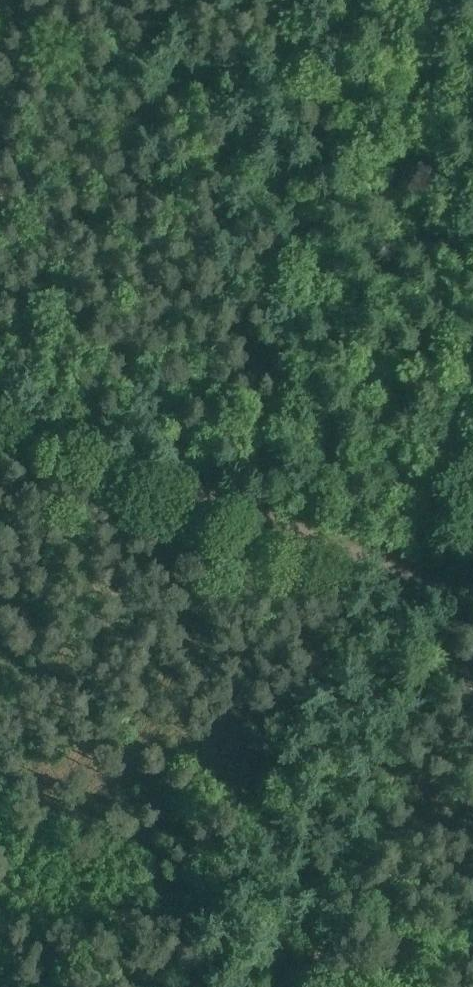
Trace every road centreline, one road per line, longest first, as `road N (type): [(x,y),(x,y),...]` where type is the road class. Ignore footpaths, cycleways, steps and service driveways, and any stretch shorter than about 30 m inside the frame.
road 1 (track): [(410,550),(289,962),(291,986)]
road 2 (track): [(410,550),(0,391)]
road 3 (track): [(472,401),(410,550)]

